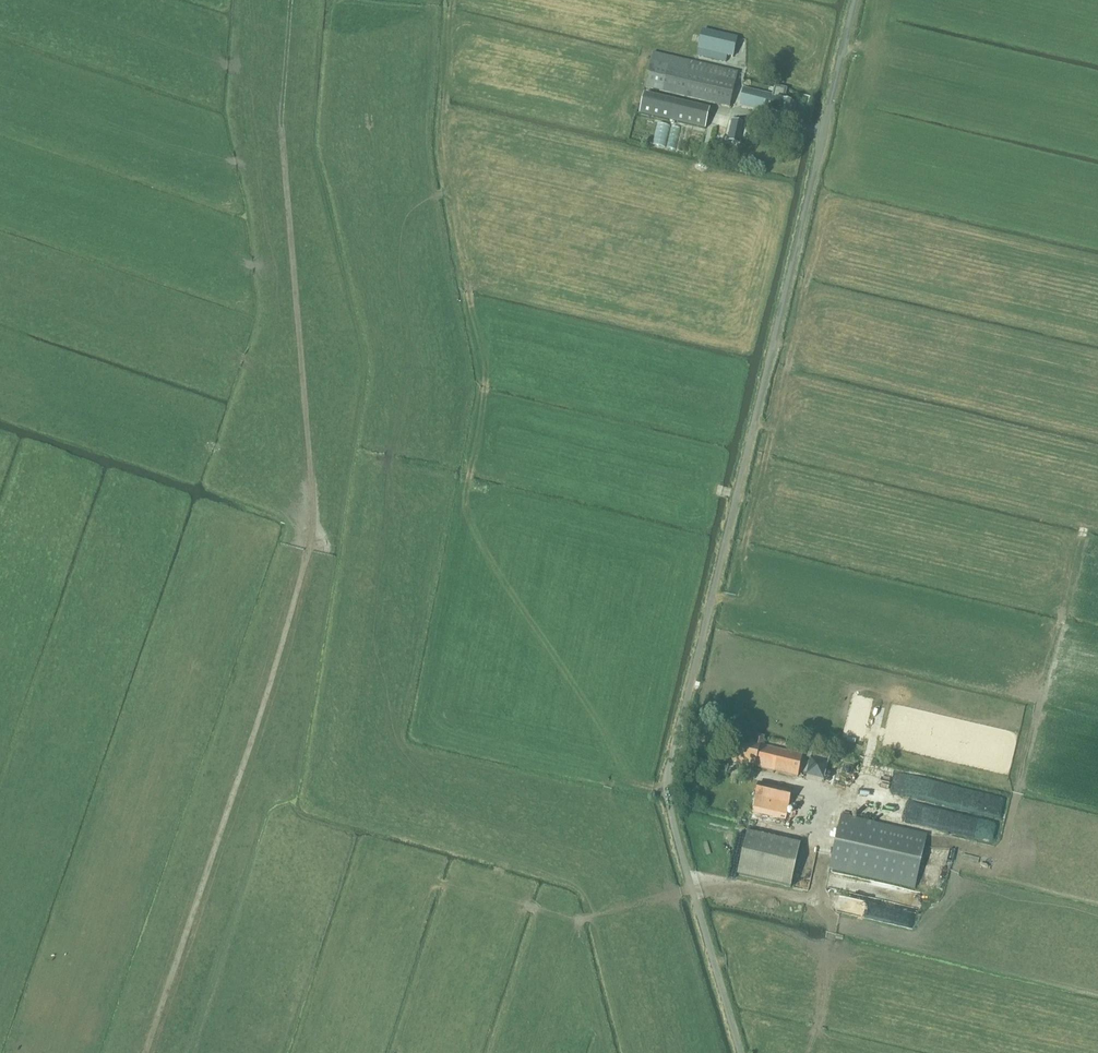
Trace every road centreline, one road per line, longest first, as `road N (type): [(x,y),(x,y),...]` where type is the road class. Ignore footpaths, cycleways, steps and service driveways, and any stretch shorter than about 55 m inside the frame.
road 1 (unclassified): [(741,1052),(670,806),(669,772),(855,0)]
road 2 (track): [(145,1052),(309,548),(281,124),(290,0)]
road 3 (track): [(753,422),(1097,483)]
road 4 (track): [(432,881),(578,920),(693,888)]

